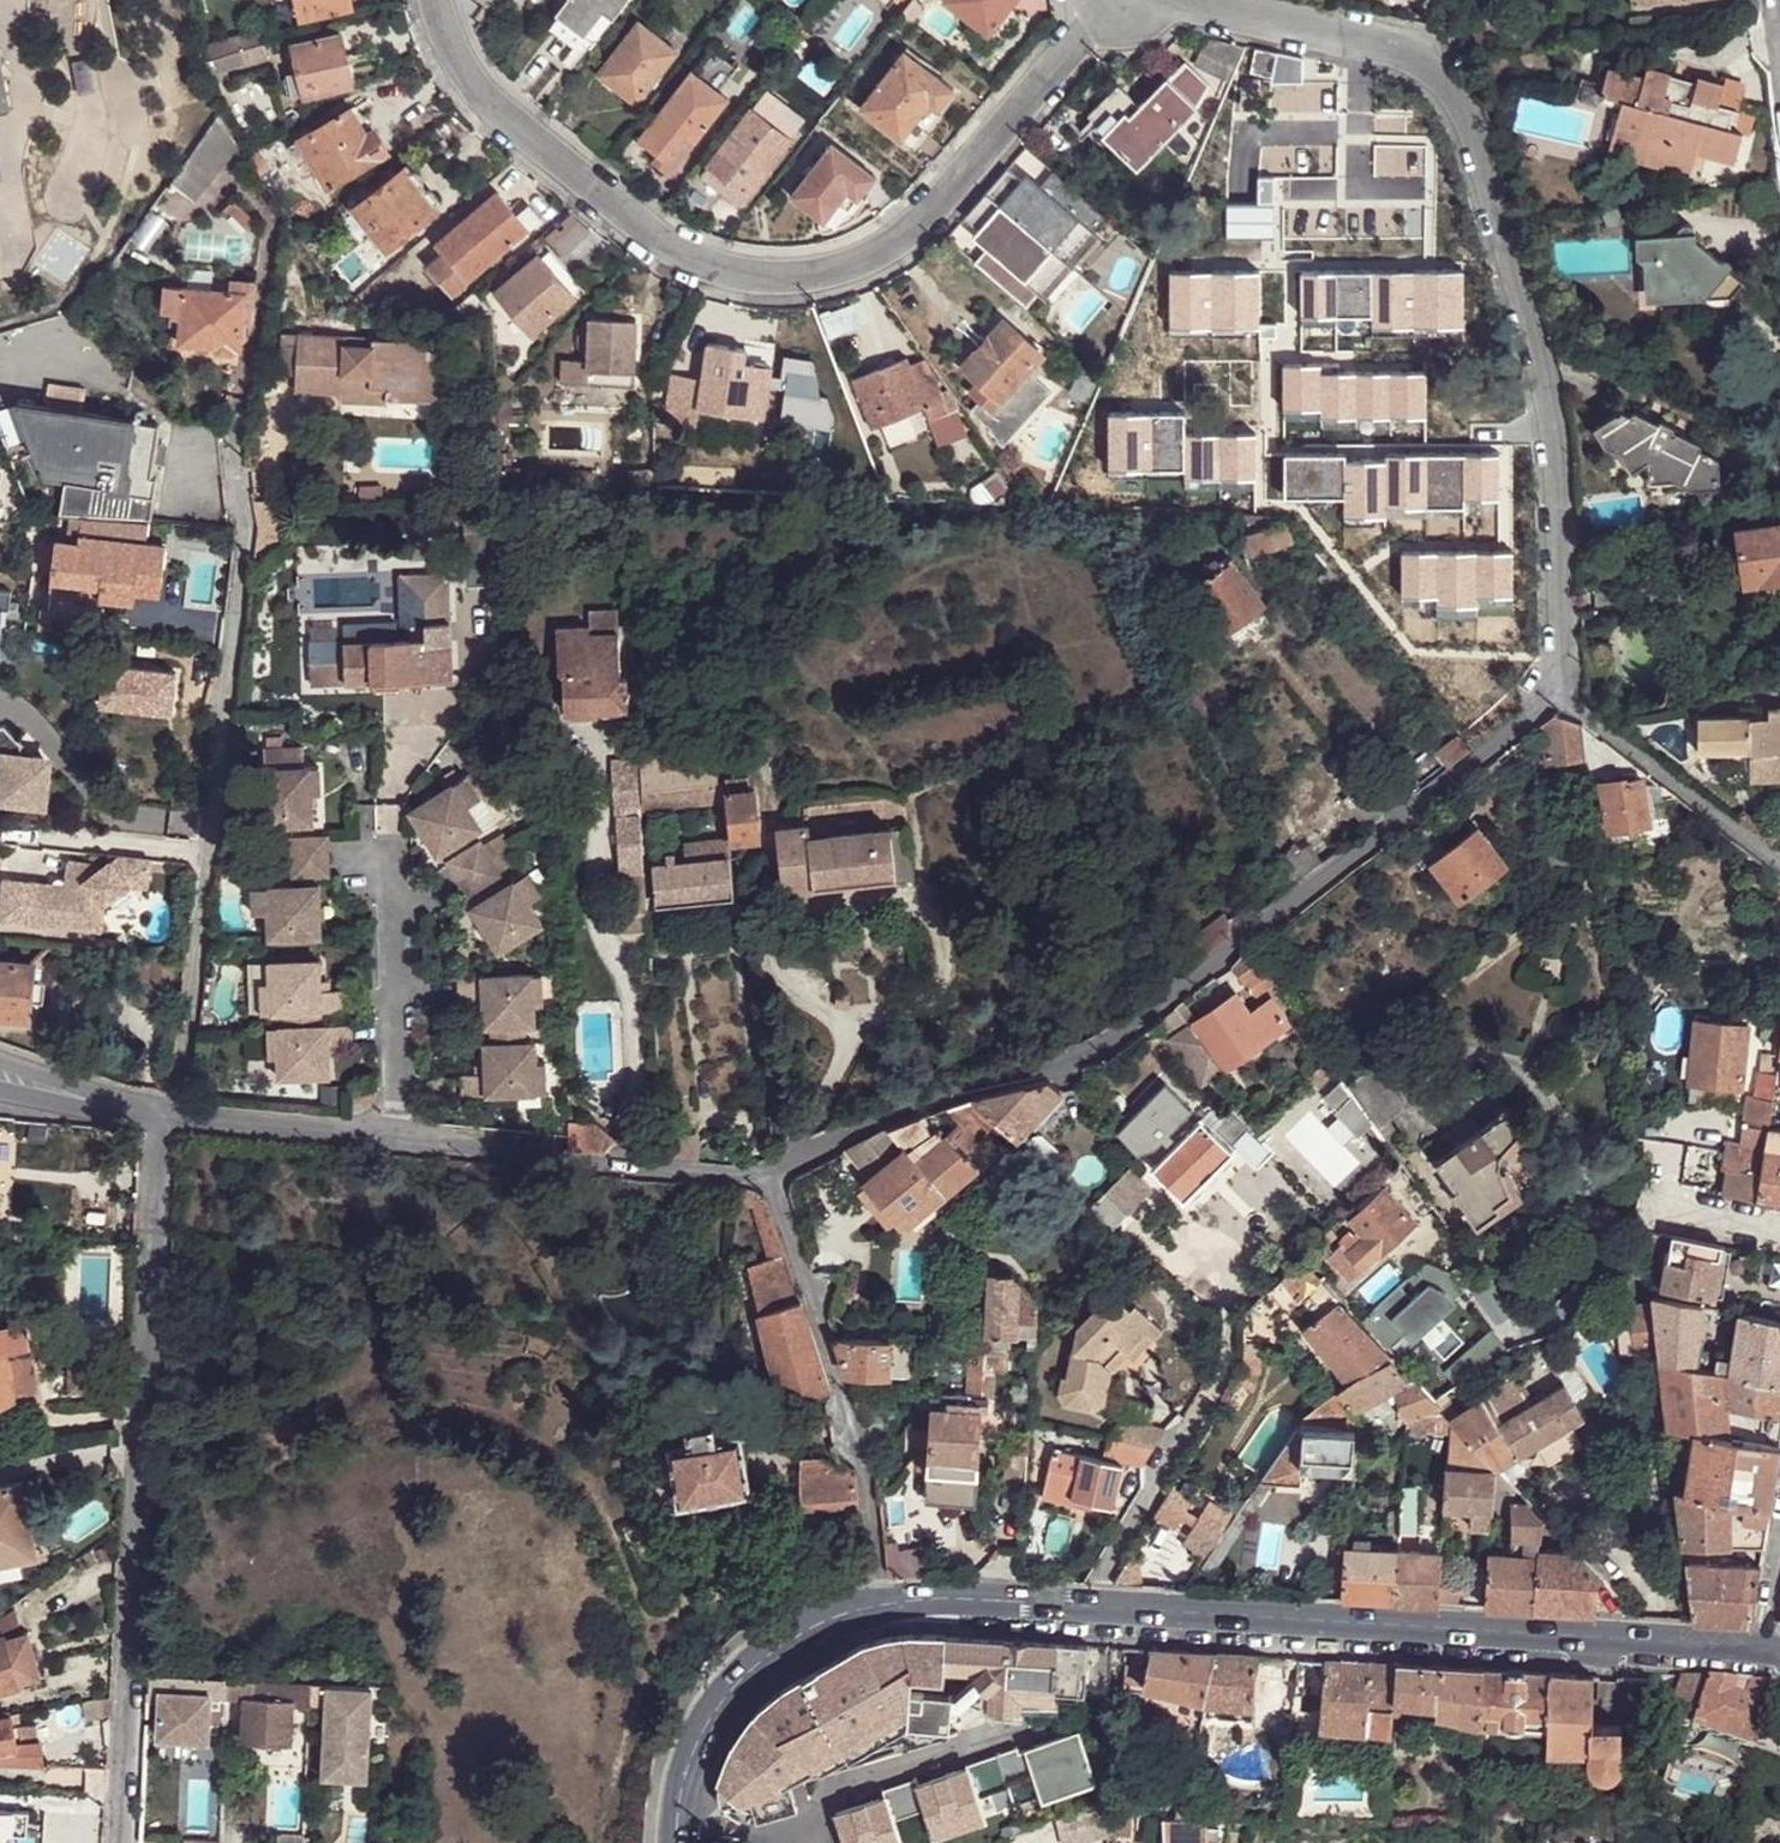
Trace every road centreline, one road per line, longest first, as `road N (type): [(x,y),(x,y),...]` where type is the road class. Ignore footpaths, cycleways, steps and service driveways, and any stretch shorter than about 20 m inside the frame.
road 1 (residential): [(772,1172),(936,1099),(1107,1043),(1561,693)]
road 2 (residential): [(1169,0),(1393,48),(1454,85),(1488,160),(1544,372),(1563,571),(1568,663),(1561,693)]
road 3 (unclassified): [(1120,0),(904,239),(865,261),(781,280),(736,276),(658,240),(477,93),(457,67),(436,0)]
road 4 (secondary): [(881,1602),(937,1598),(1764,1655)]
road 5 (unclassified): [(162,1119),(120,1842)]
road 6 (unclassified): [(230,428),(247,539),(179,1088),(162,1119)]
road 7 (unclassified): [(162,1119),(640,1168),(772,1172)]
road 8 (unclassified): [(772,1172),(854,1431),(881,1602)]
road 9 (secondary): [(679,1842),(695,1748),(720,1705),(786,1640),(881,1602)]
road 10 (residential): [(1561,693),(1779,864)]
road 11 (residential): [(162,1119),(0,1080)]
road 12 (residential): [(1779,1229),(1657,1207)]

